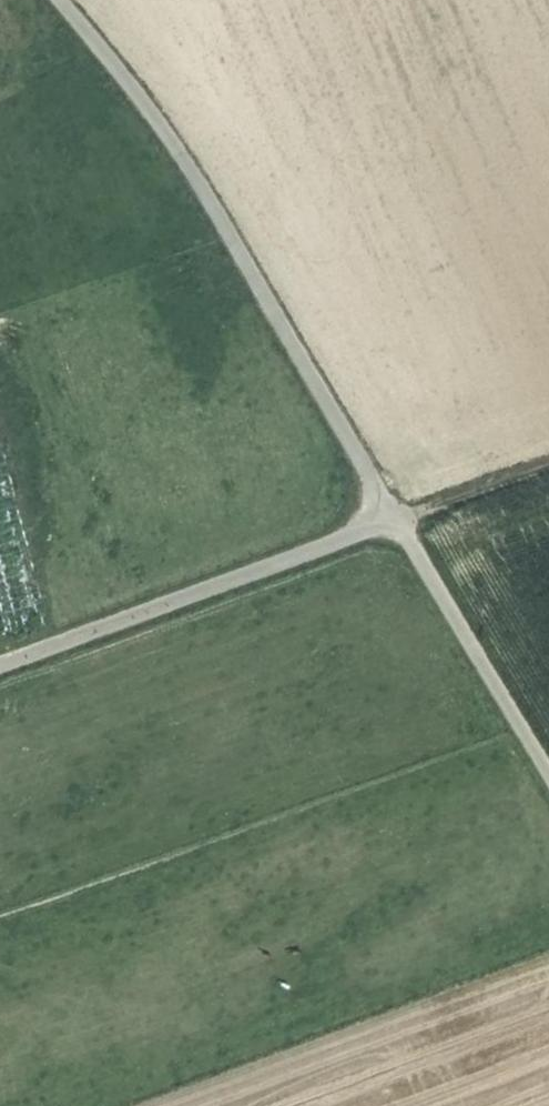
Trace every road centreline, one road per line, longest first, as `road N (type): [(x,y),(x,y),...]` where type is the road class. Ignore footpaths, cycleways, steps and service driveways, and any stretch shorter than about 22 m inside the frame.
road 1 (track): [(548,769),(154,117),(63,0)]
road 2 (track): [(548,470),(0,665)]

